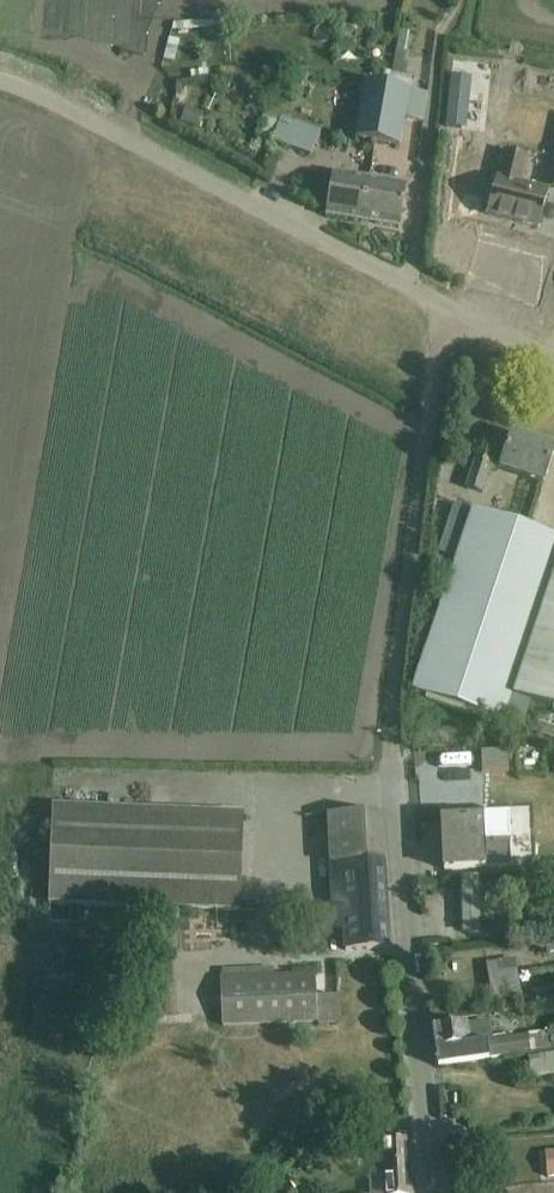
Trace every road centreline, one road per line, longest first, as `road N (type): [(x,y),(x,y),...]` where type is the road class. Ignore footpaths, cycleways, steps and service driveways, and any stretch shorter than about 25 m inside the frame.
road 1 (unclassified): [(413,288),(108,129),(0,81)]
road 2 (unclassified): [(391,744),(431,1192)]
road 3 (unclassified): [(391,744),(443,305)]
road 4 (unclassified): [(438,37),(413,288)]
road 5 (unclassified): [(553,361),(443,305)]

